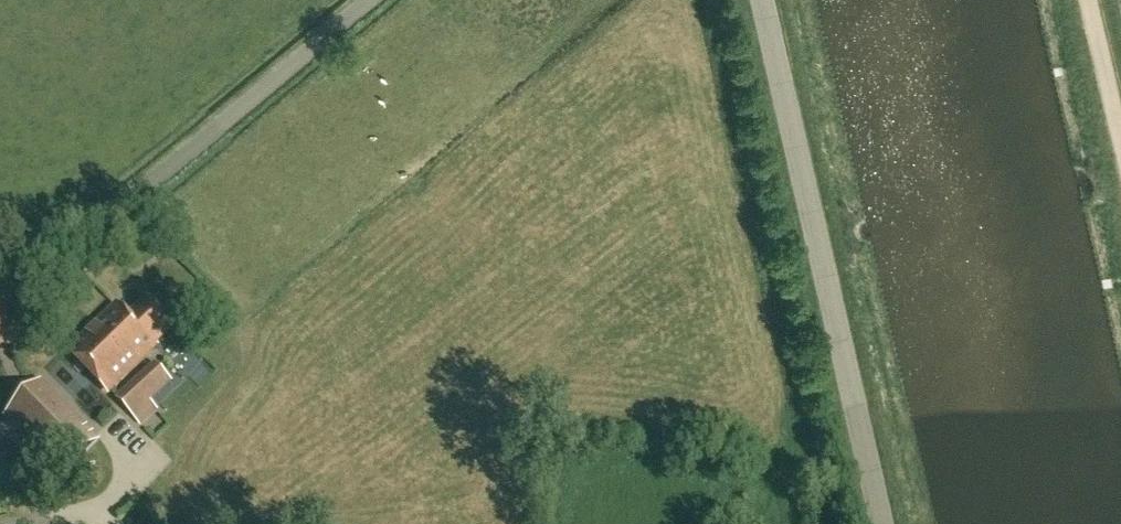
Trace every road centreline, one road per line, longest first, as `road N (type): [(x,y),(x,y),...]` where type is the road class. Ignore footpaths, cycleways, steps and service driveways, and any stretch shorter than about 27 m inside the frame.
road 1 (unclassified): [(882,523),(762,0)]
road 2 (unclassified): [(0,250),(83,229),(124,204),(373,0)]
road 3 (track): [(1090,0),(1120,134)]

